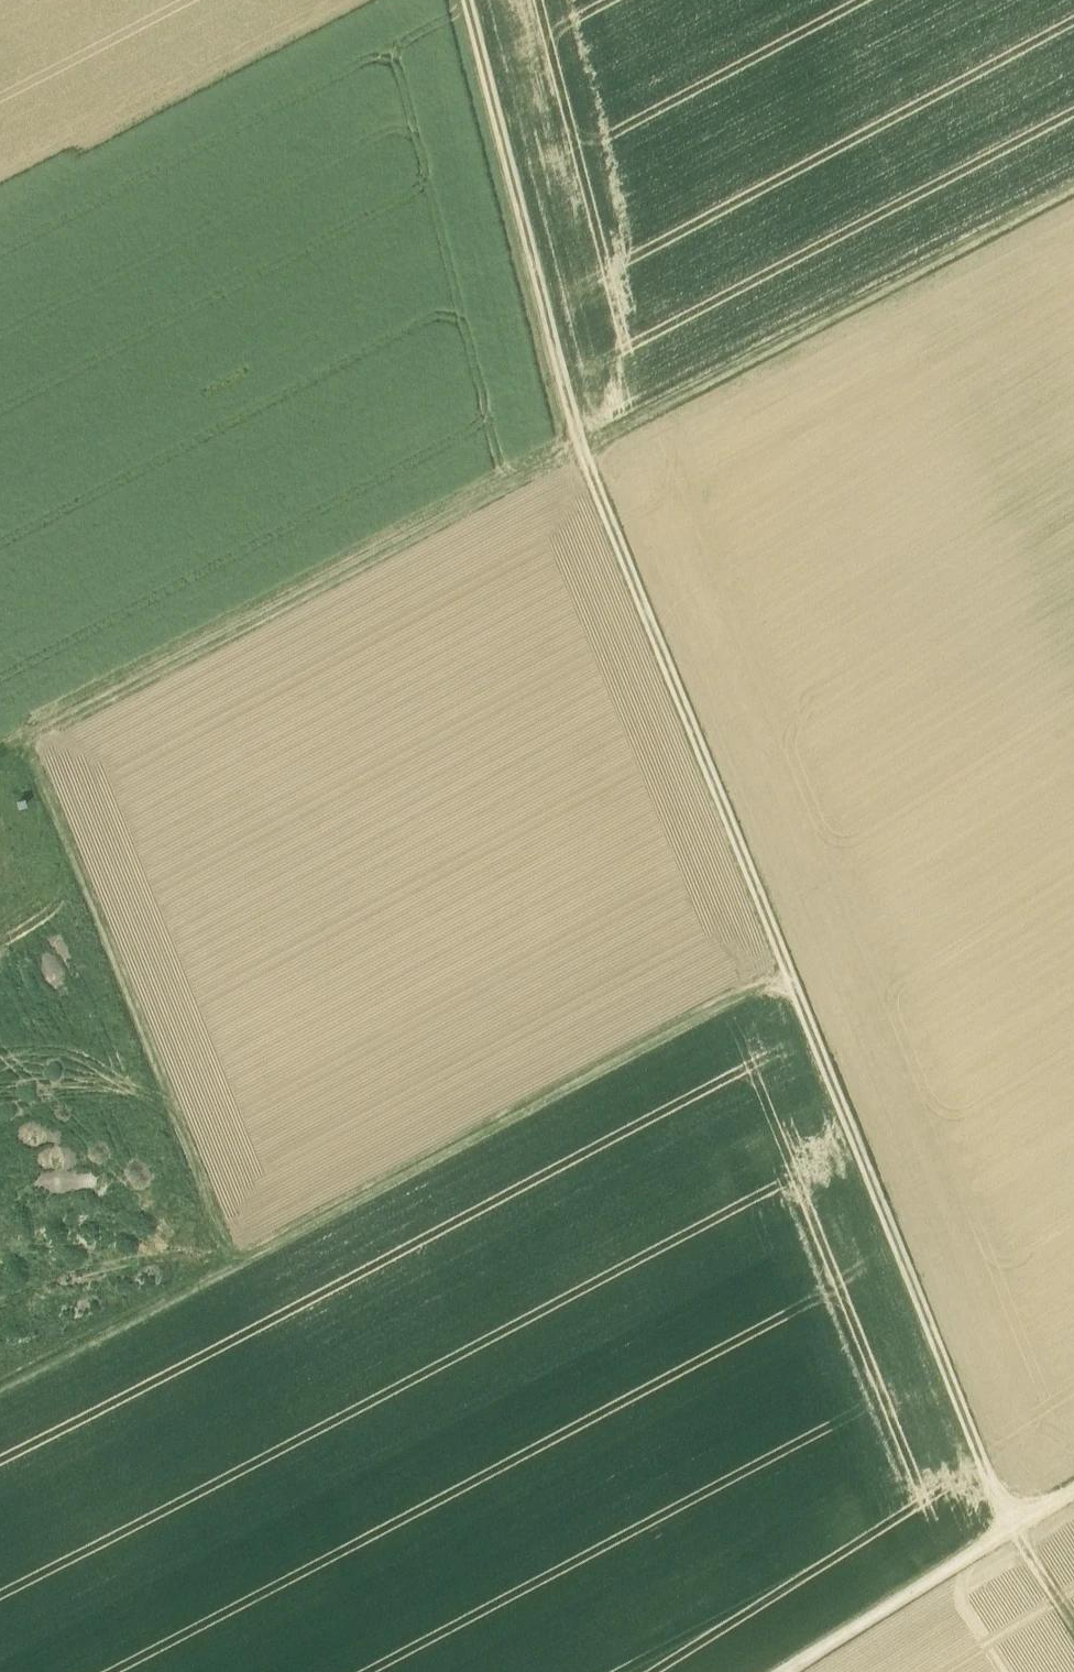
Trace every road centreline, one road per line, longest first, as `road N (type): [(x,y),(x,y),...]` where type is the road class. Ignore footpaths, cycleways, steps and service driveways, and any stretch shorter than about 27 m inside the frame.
road 1 (track): [(1010,1532),(579,447),(467,0)]
road 2 (track): [(1073,190),(0,757)]
road 3 (track): [(26,743),(233,1263),(0,1387)]
road 4 (track): [(789,973),(233,1263)]
road 5 (track): [(789,1671),(1010,1532)]

